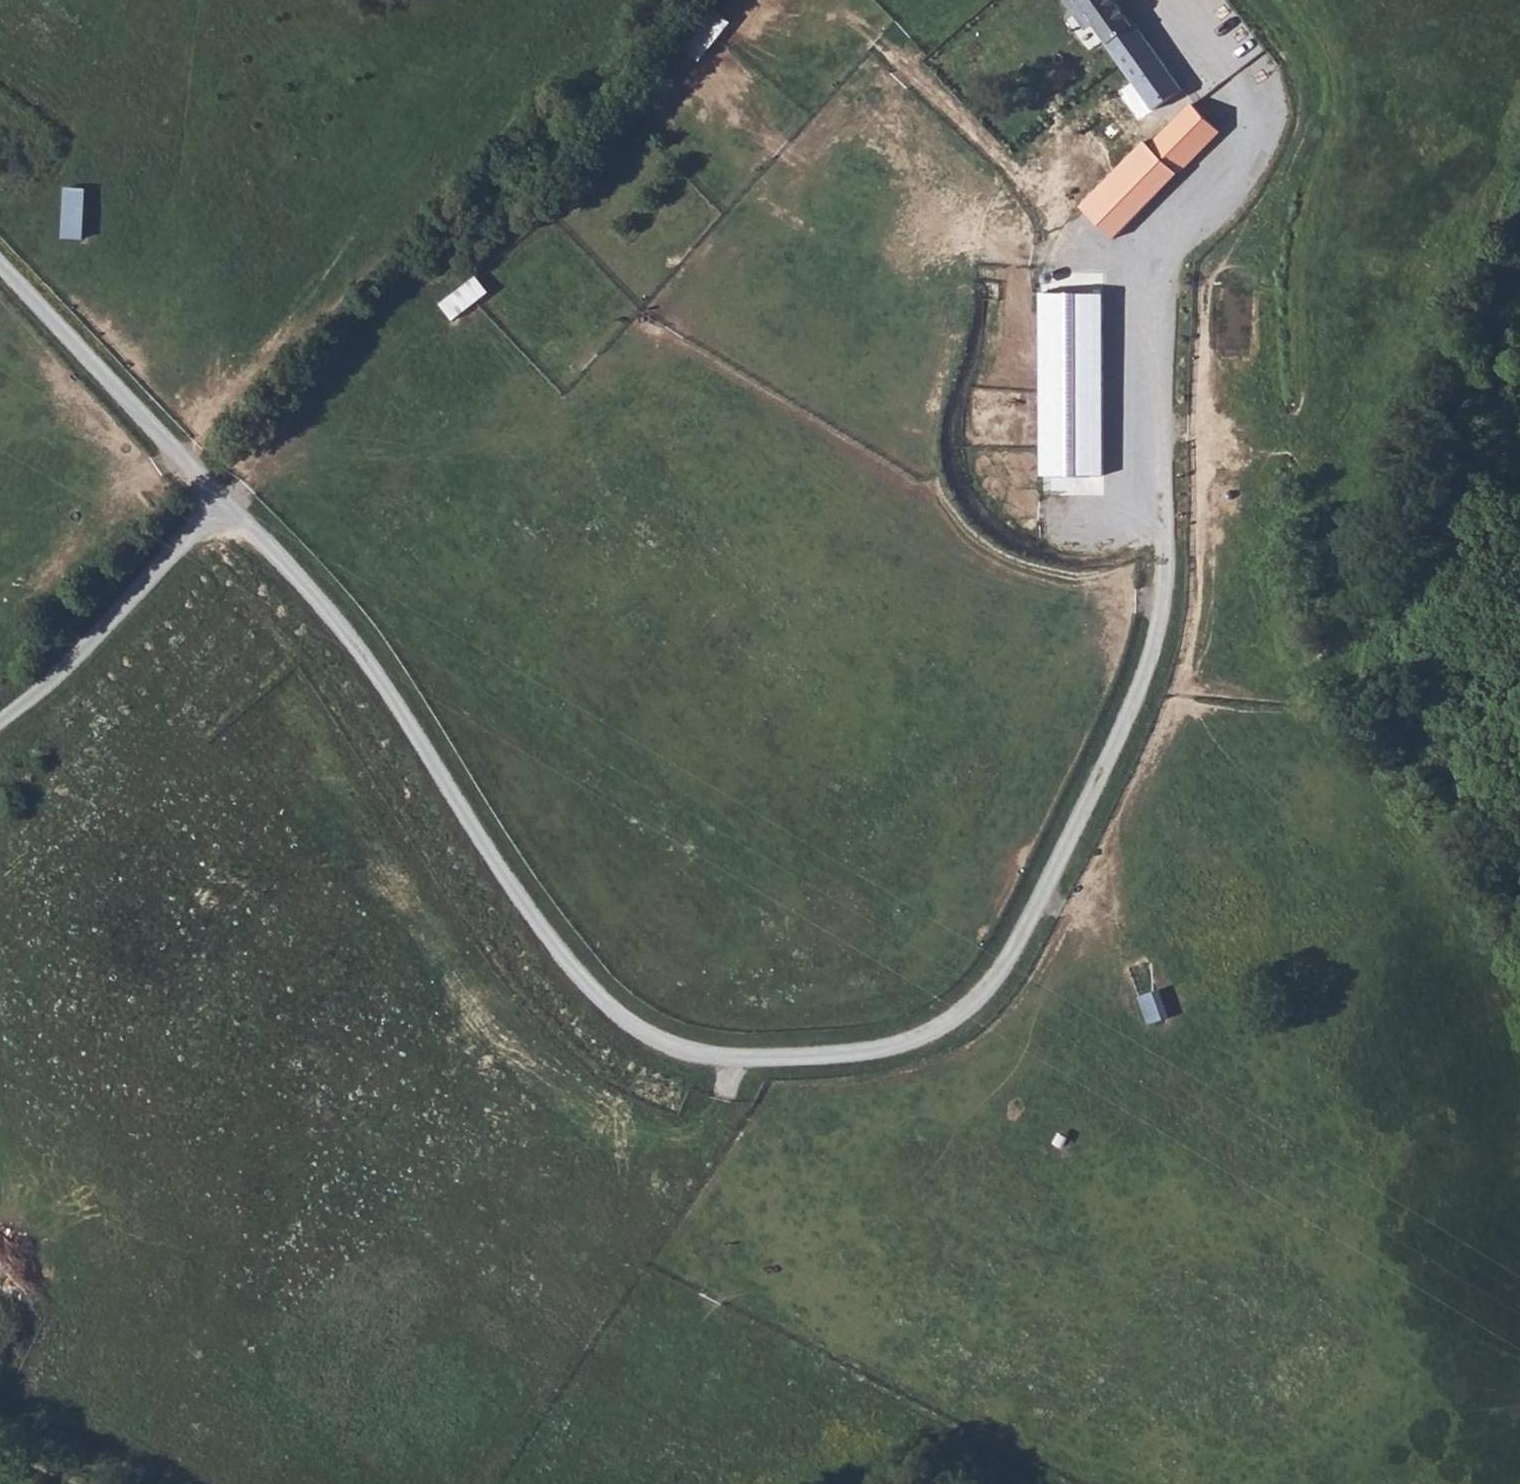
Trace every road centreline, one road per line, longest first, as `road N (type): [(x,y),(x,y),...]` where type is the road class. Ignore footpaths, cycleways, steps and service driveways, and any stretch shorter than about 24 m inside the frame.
road 1 (track): [(0,263),(379,679),(574,966),(631,1029),(700,1056),(867,1052),(933,1034),(982,994),(1086,806),(1171,584),(1173,230),(1249,139),(1239,98),(1165,0)]
road 2 (track): [(0,718),(141,601),(184,547),(201,478)]

